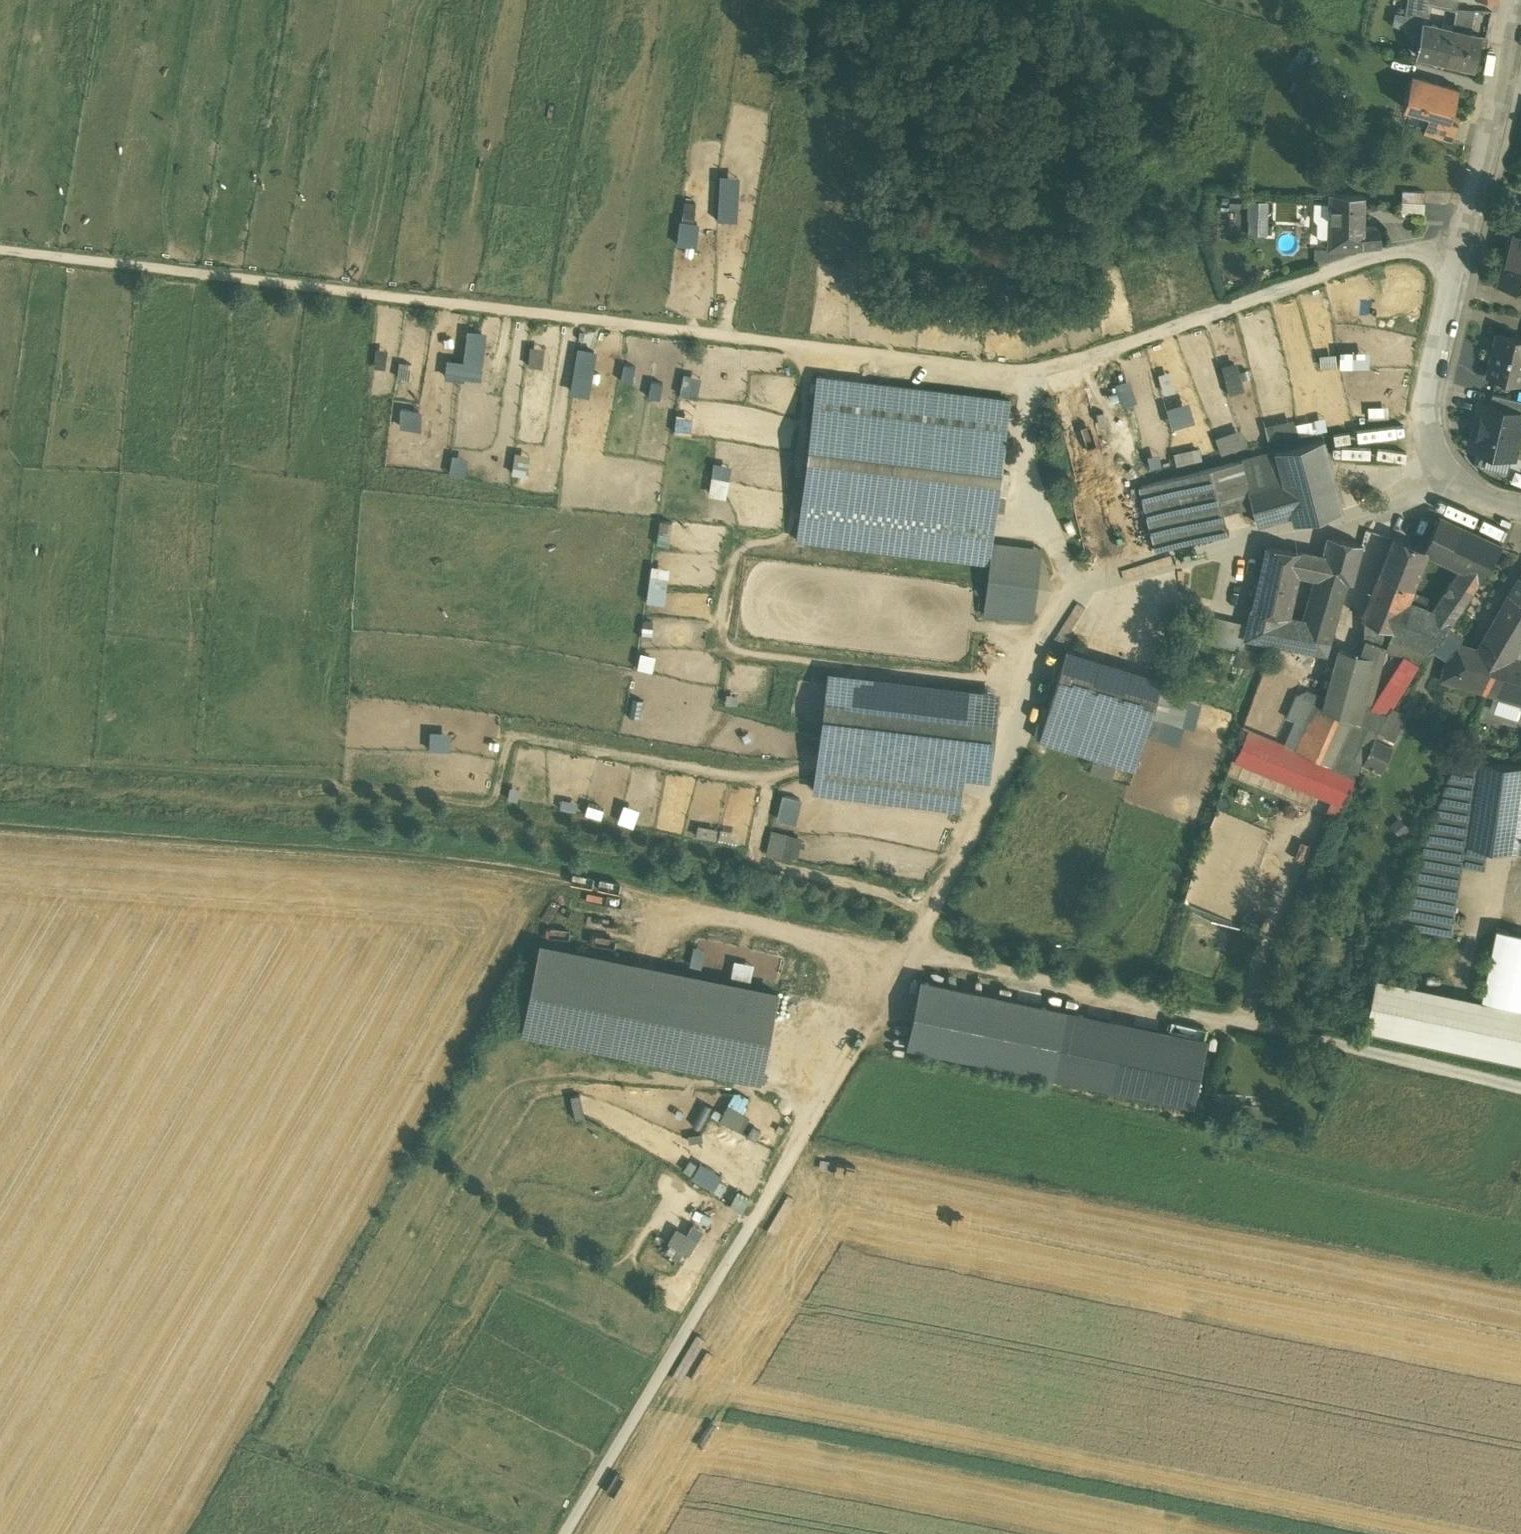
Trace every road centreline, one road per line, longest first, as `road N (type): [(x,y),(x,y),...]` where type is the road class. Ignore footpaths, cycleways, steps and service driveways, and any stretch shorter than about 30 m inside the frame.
road 1 (track): [(912,952),(477,859),(0,825)]
road 2 (track): [(819,346),(0,248)]
road 3 (track): [(567,1533),(912,952)]
road 4 (track): [(1520,1086),(912,952)]
road 5 (residential): [(1515,0),(1423,416),(1437,464),(1520,510)]

